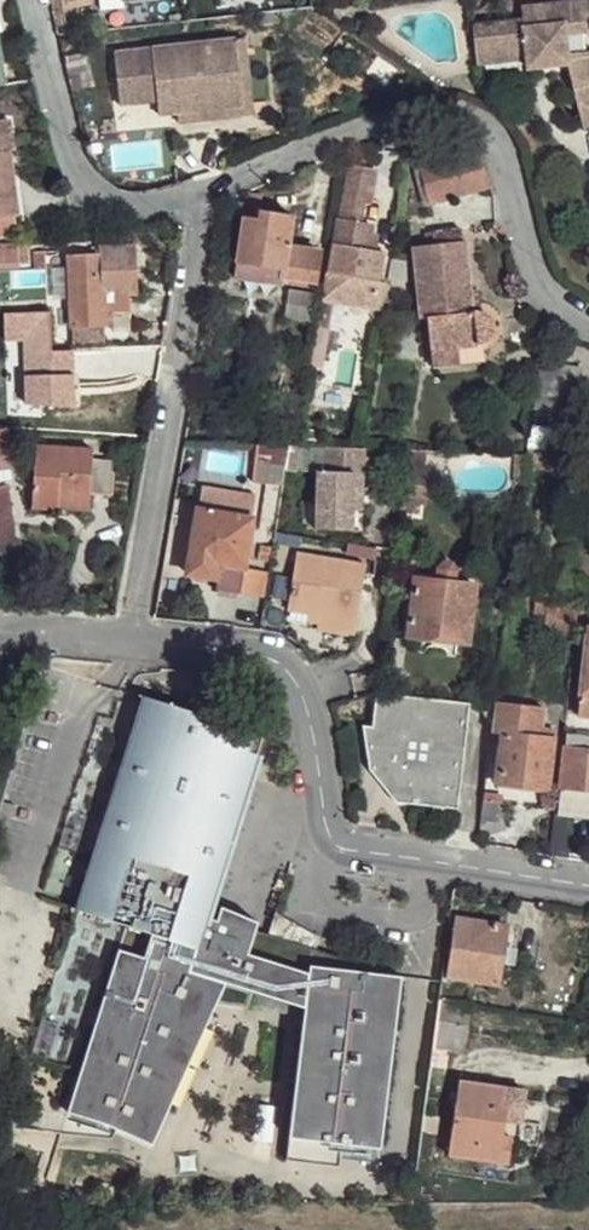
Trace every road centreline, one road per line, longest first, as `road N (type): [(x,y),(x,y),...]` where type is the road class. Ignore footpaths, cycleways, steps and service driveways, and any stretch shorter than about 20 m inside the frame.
road 1 (residential): [(588,887),(328,843),(315,739),(296,679),(271,658),(243,651),(132,639)]
road 2 (residential): [(588,329),(550,305),(529,275),(496,146),(479,122),(450,108),(425,107),(199,188)]
road 3 (residential): [(132,639),(199,188)]
road 4 (residential): [(199,188),(155,204),(91,190),(74,164),(33,0)]
road 5 (residential): [(0,632),(132,639)]

